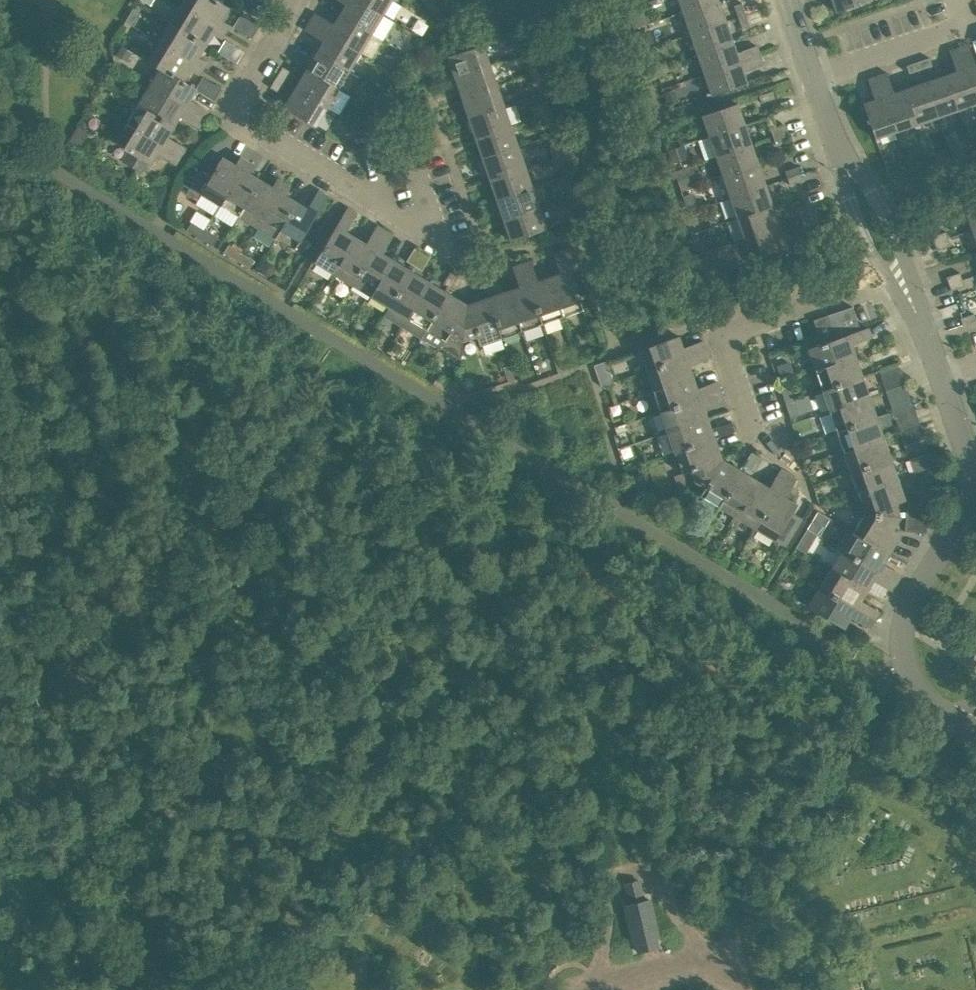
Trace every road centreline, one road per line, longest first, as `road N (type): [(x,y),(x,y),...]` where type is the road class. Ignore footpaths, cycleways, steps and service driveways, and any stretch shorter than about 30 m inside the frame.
road 1 (residential): [(413,170),(438,239),(244,122),(236,109),(241,77),(292,0)]
road 2 (residential): [(759,440),(732,348),(743,322),(891,271)]
road 3 (residential): [(975,729),(920,690),(901,638),(964,523)]
road 4 (residential): [(891,271),(816,78)]
road 5 (residential): [(816,78),(951,32),(958,17),(953,0)]

